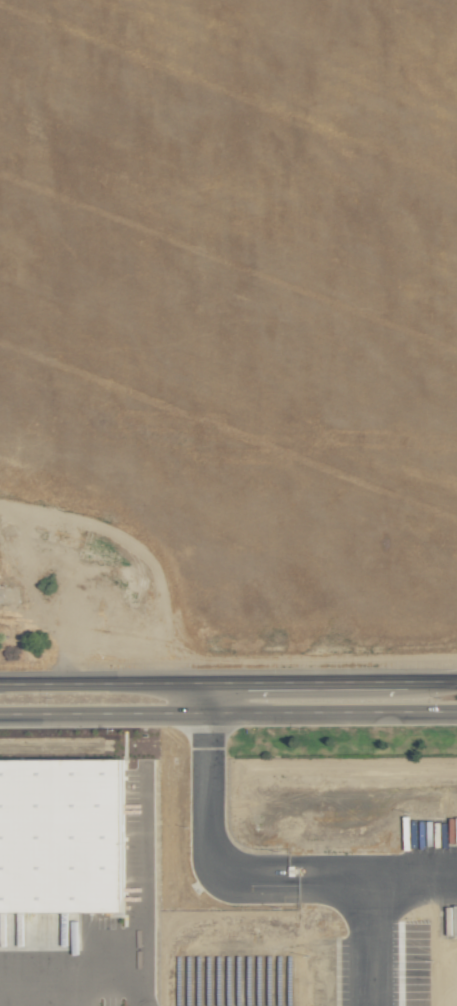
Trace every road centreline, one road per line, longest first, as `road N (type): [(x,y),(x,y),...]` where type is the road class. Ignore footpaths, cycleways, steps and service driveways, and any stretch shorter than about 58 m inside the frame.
road 1 (primary): [(0,713),(456,711)]
road 2 (primary): [(456,682),(0,684)]

